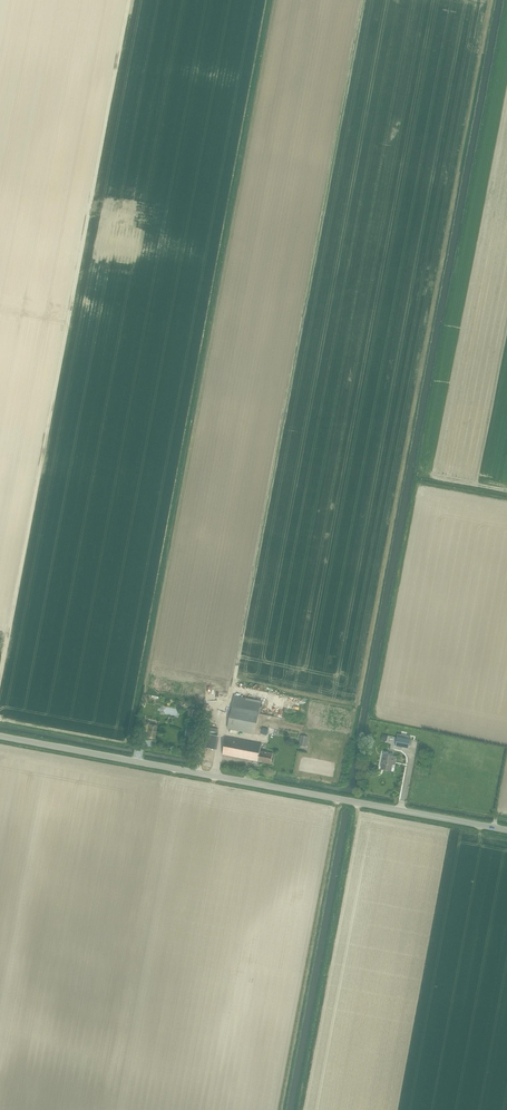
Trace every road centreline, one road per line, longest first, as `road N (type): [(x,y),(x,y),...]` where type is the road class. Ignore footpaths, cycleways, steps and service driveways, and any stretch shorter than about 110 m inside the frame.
road 1 (track): [(224,734),(364,0)]
road 2 (track): [(0,685),(115,72)]
road 3 (unclassified): [(506,830),(0,736)]

